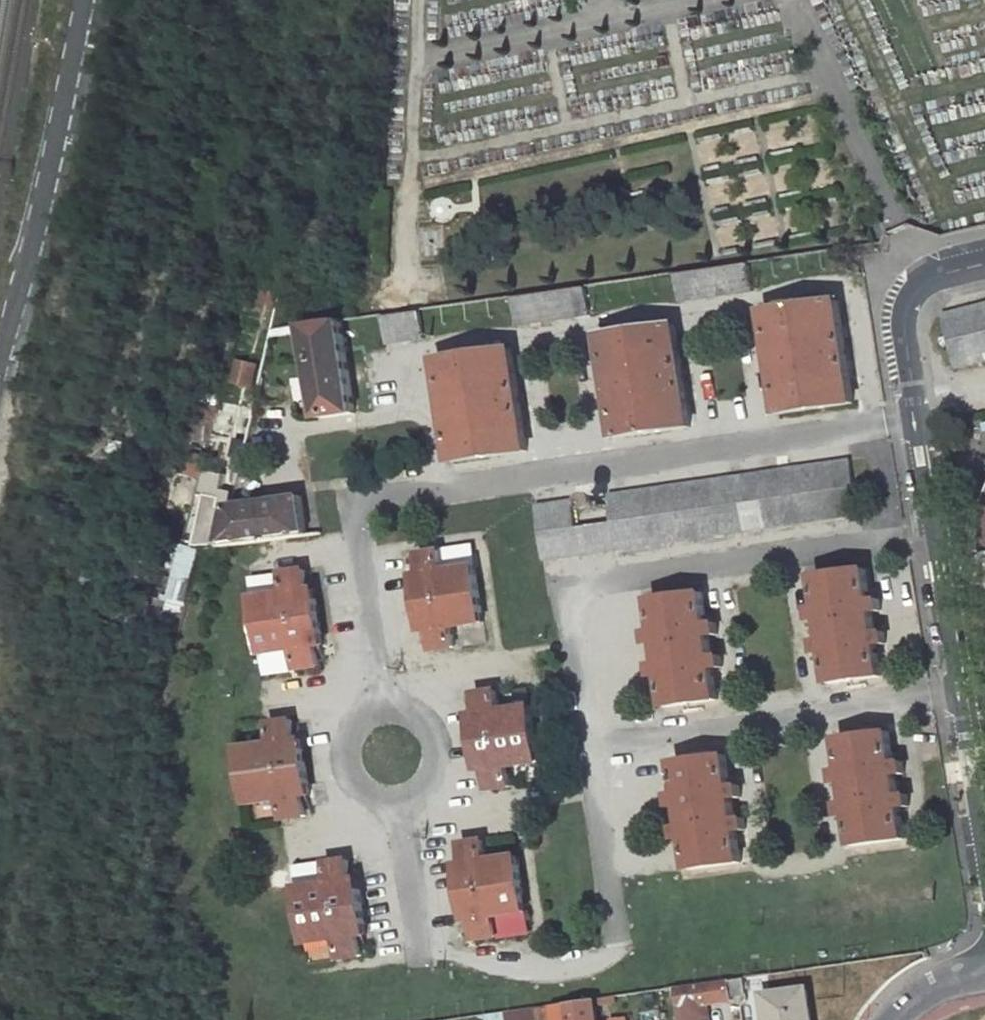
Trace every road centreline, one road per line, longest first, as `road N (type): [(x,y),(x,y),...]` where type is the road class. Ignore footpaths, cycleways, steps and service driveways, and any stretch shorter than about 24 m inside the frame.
road 1 (residential): [(984,249),(925,263),(900,337),(984,847)]
road 2 (unclassified): [(85,0),(0,356)]

